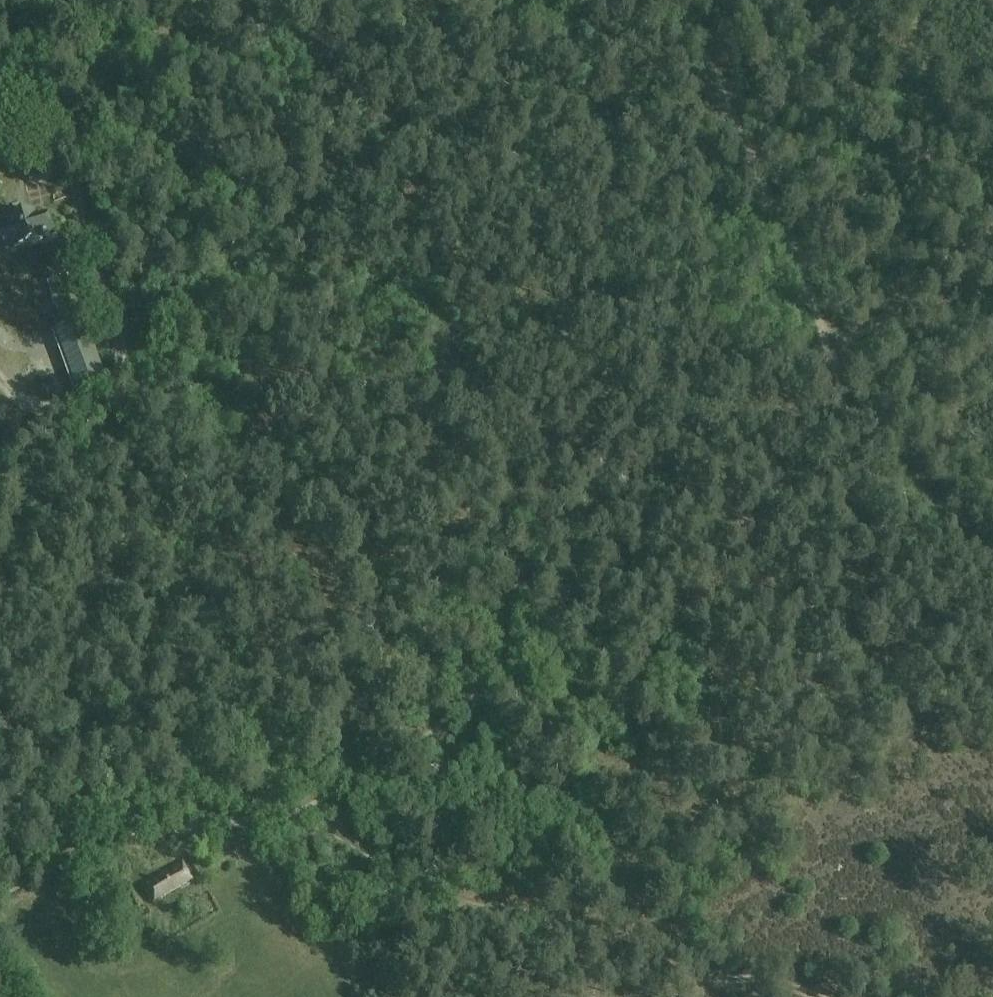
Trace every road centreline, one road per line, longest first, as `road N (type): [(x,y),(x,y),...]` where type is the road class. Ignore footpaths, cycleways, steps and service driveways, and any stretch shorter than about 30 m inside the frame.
road 1 (track): [(0,896),(85,841),(96,821),(150,833),(288,816),(389,761),(439,727),(561,603),(601,585),(729,554),(770,508),(809,427),(841,401)]
road 2 (track): [(129,831),(145,714),(121,361),(116,322),(77,225),(71,146),(56,95),(62,0)]
road 3 (track): [(822,996),(770,978),(722,978),(600,929),(431,886),(323,825),(288,816)]
road 4 (track): [(824,343),(796,253),(699,47),(667,0)]
road 5 (track): [(992,577),(841,401)]
road 6 (track): [(0,349),(44,405),(119,377)]
road 7 (track): [(0,714),(53,783),(96,821)]

